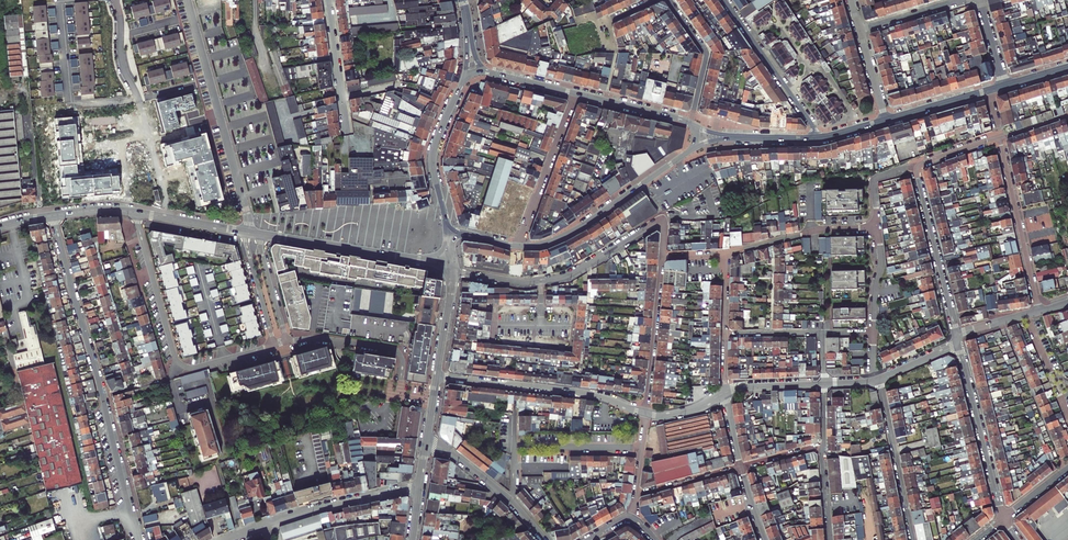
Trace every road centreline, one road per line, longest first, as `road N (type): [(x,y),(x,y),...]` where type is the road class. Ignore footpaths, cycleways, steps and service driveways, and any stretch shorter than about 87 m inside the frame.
road 1 (residential): [(53,215),(137,539)]
road 2 (residential): [(249,232),(188,0)]
road 3 (residential): [(111,0),(121,65),(169,218)]
road 4 (residential): [(437,377),(596,396),(646,414)]
road 5 (residential): [(225,539),(304,512),(420,486)]
road 6 (tertiary): [(520,246),(573,231),(691,150)]
road 7 (secondary): [(261,234),(453,266)]
road 8 (residential): [(433,398),(399,393),(402,362),(392,349),(318,338),(287,342)]
road 9 (residential): [(1002,520),(959,344)]
road 10 (residential): [(1038,312),(1000,138)]
road 11 (residential): [(916,170),(956,334)]
road 12 (residential): [(662,257),(658,221),(572,272),(541,280)]
road 13 (residential): [(724,0),(817,138)]
road 14 (residential): [(913,539),(880,379)]
road 15 (residential): [(576,94),(520,246)]
road 16 (residential): [(134,212),(181,364)]
road 17 (tertiary): [(464,81),(433,160),(449,232)]
road 18 (residential): [(646,414),(662,257)]
road 19 (residential): [(728,253),(822,229),(878,228)]
road 20 (residential): [(690,123),(706,54),(668,0)]
road 21 (residential): [(328,0),(347,134)]
road 22 (residential): [(515,446),(642,448)]
road 23 (tertiary): [(886,120),(1005,86)]

